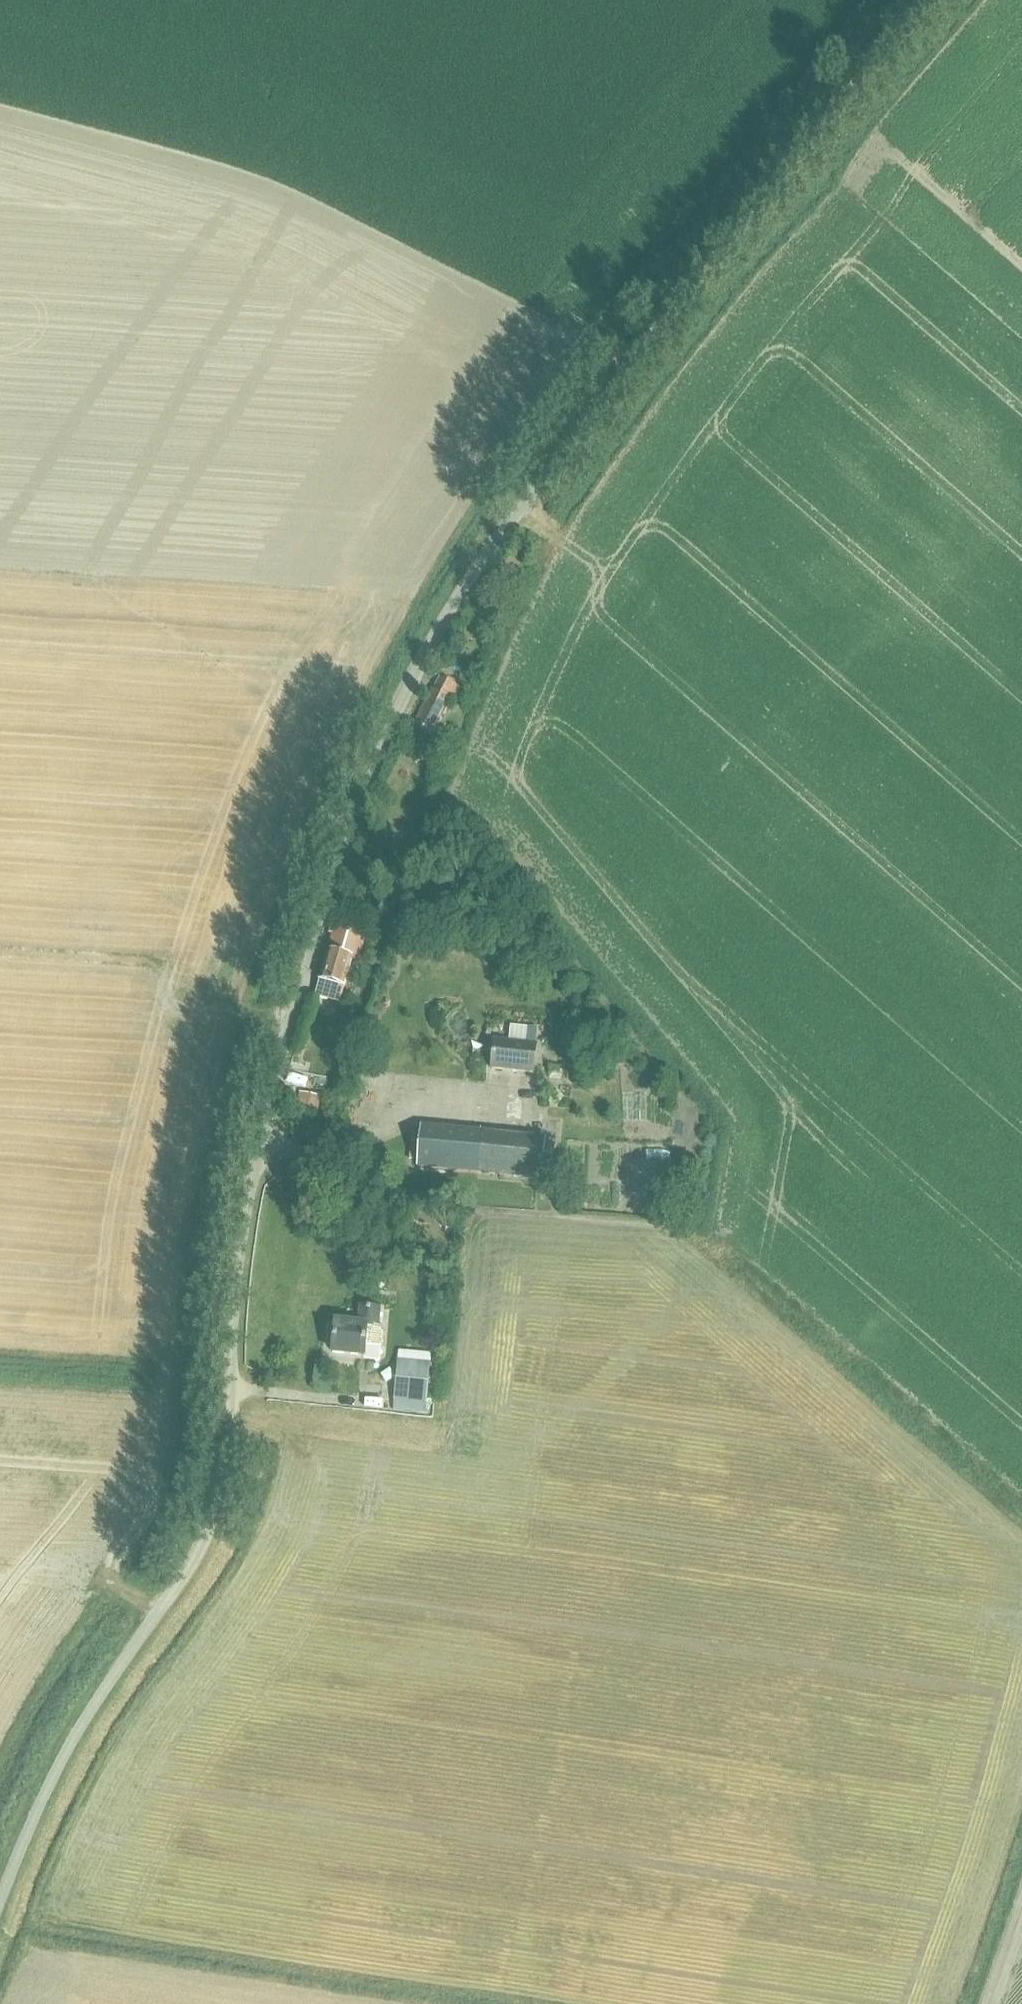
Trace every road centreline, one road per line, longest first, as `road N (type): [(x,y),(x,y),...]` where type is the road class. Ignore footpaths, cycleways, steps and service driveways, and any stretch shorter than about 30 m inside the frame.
road 1 (unclassified): [(0,1904),(75,1735),(212,1523),(242,1244),(277,1075),(323,919),(402,704),(441,627),(526,499),(933,0)]

